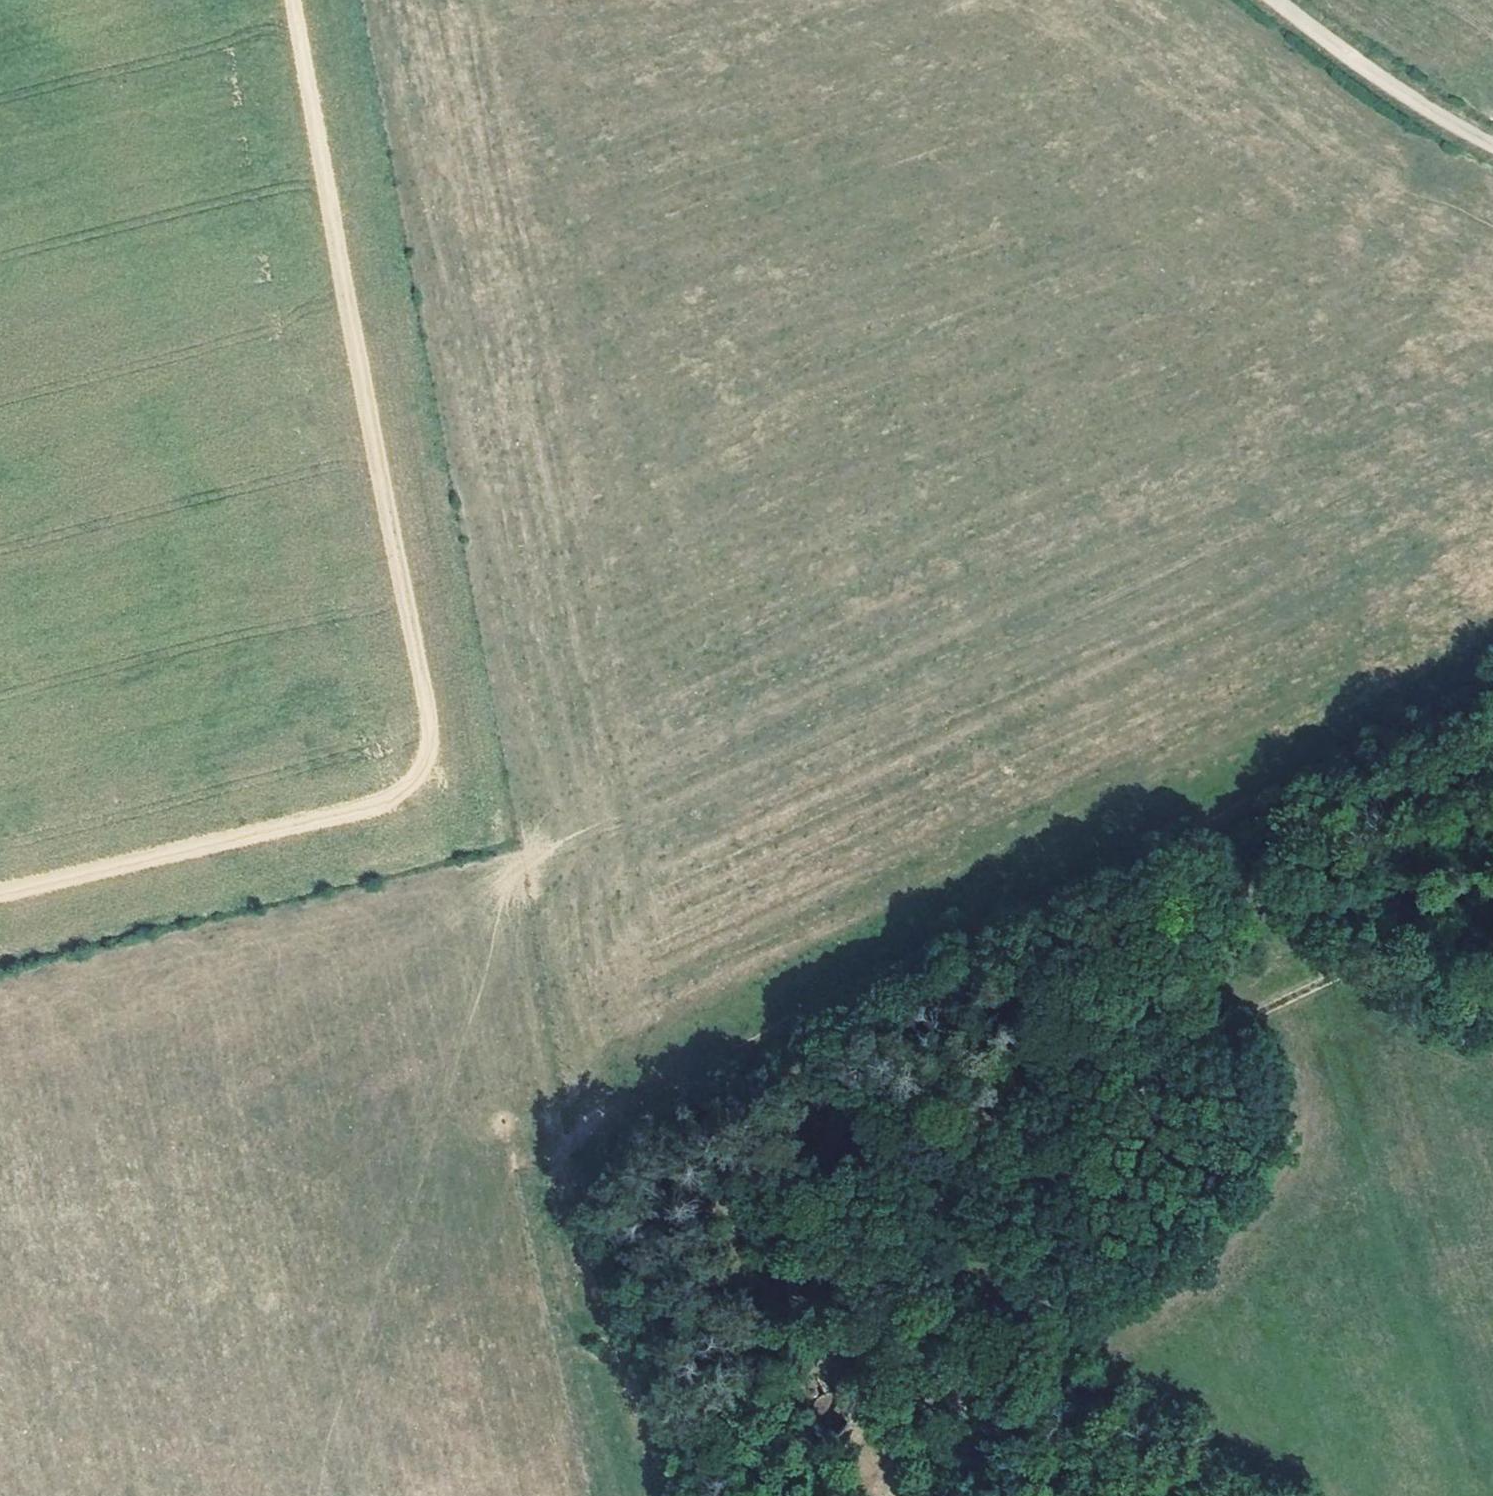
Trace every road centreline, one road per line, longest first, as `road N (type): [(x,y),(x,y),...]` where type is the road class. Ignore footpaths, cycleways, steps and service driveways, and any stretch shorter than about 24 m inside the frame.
road 1 (track): [(0,902),(382,810),(413,792),(435,764),(440,728),(430,668),(301,0)]
road 2 (track): [(1086,1495),(821,1387),(846,1231),(1299,992),(1492,930)]
road 3 (track): [(1492,144),(1403,93),(1279,0)]

